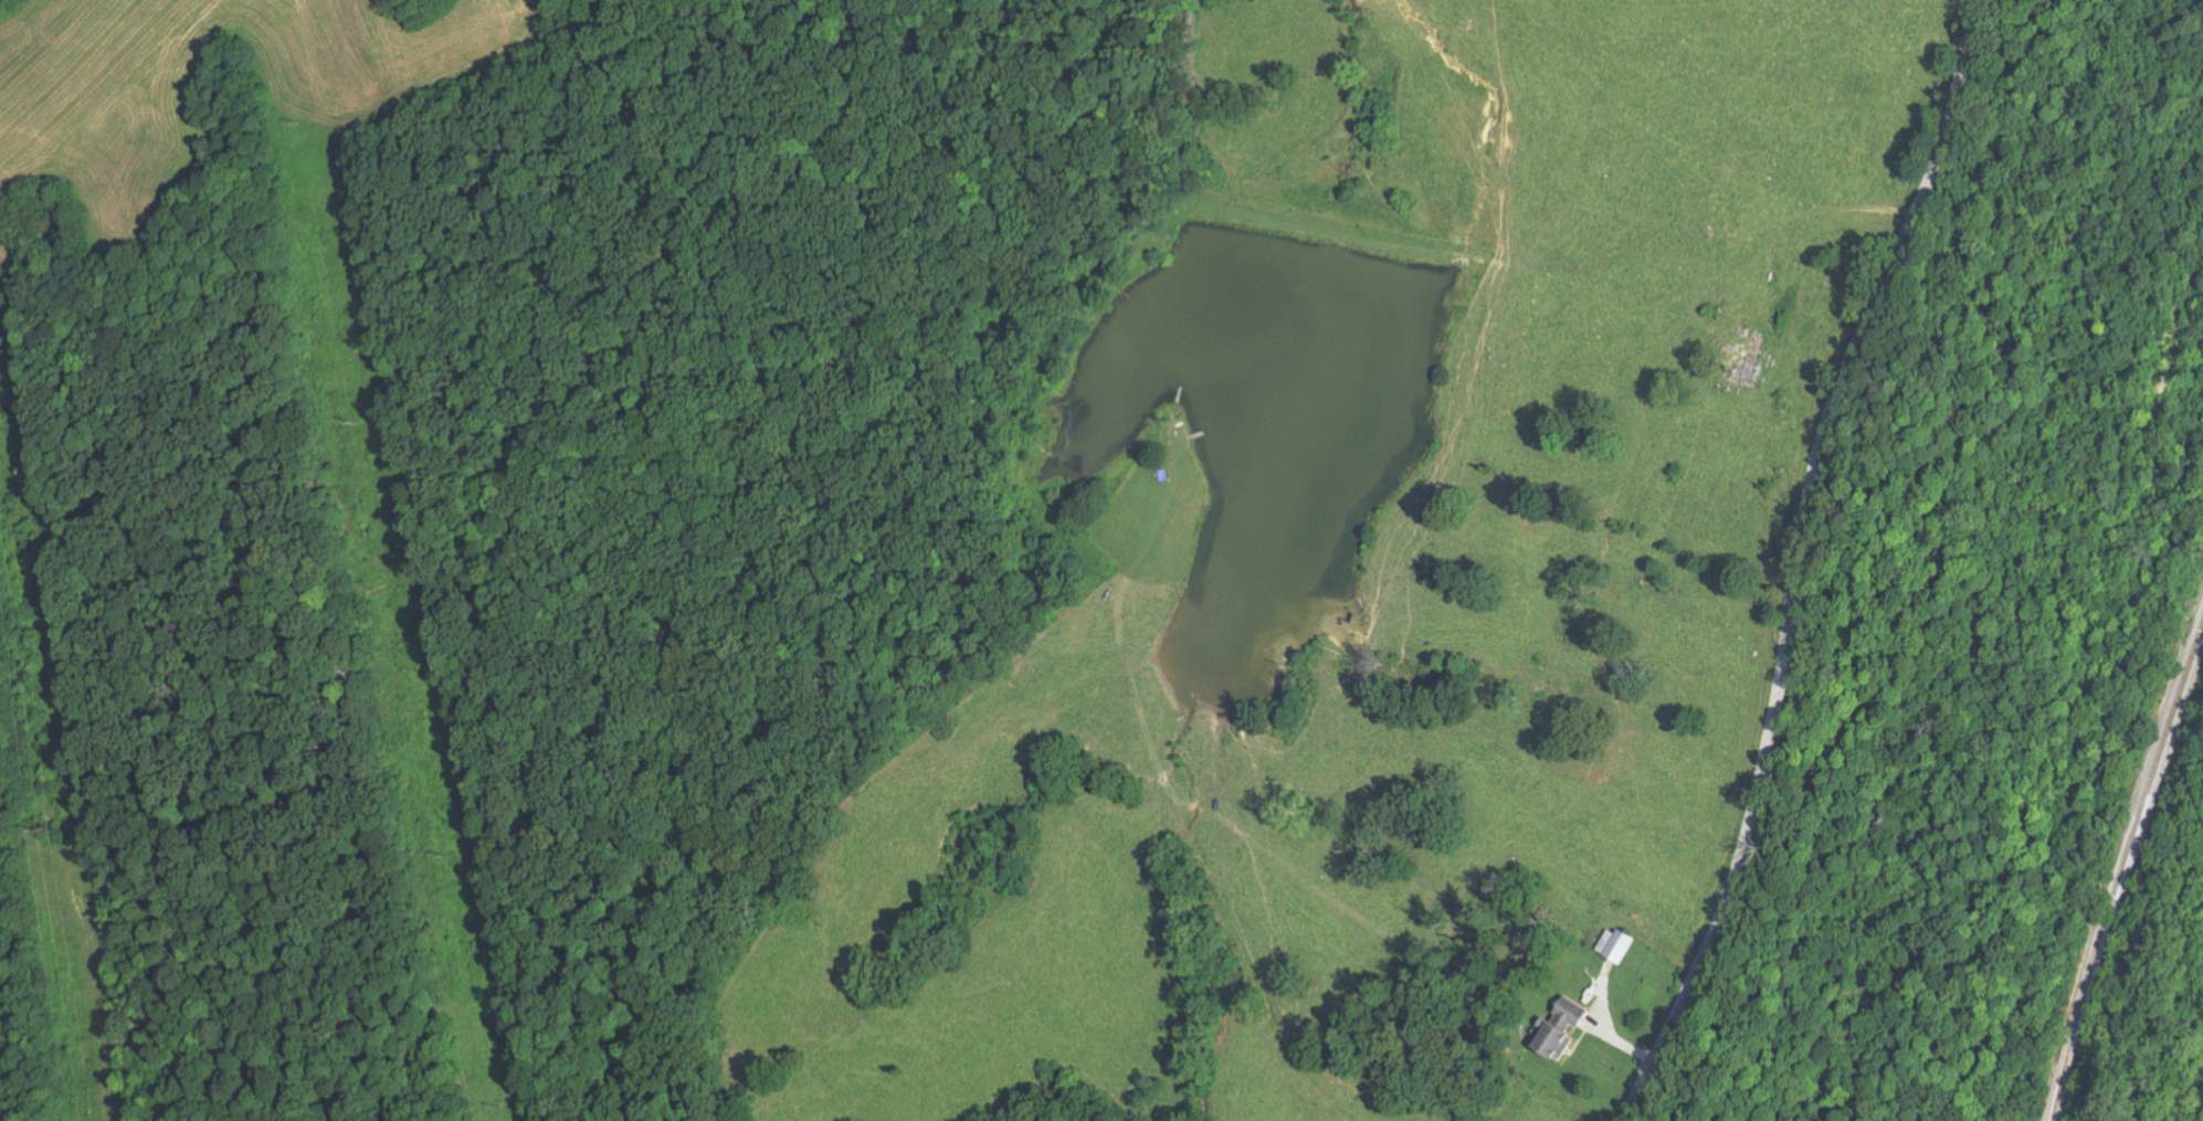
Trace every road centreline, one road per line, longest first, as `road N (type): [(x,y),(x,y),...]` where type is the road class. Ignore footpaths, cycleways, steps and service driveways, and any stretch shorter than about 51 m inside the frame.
road 1 (tertiary): [(1629,1120),(1708,958),(1750,840),(1822,453),(1925,202),(1982,0)]

